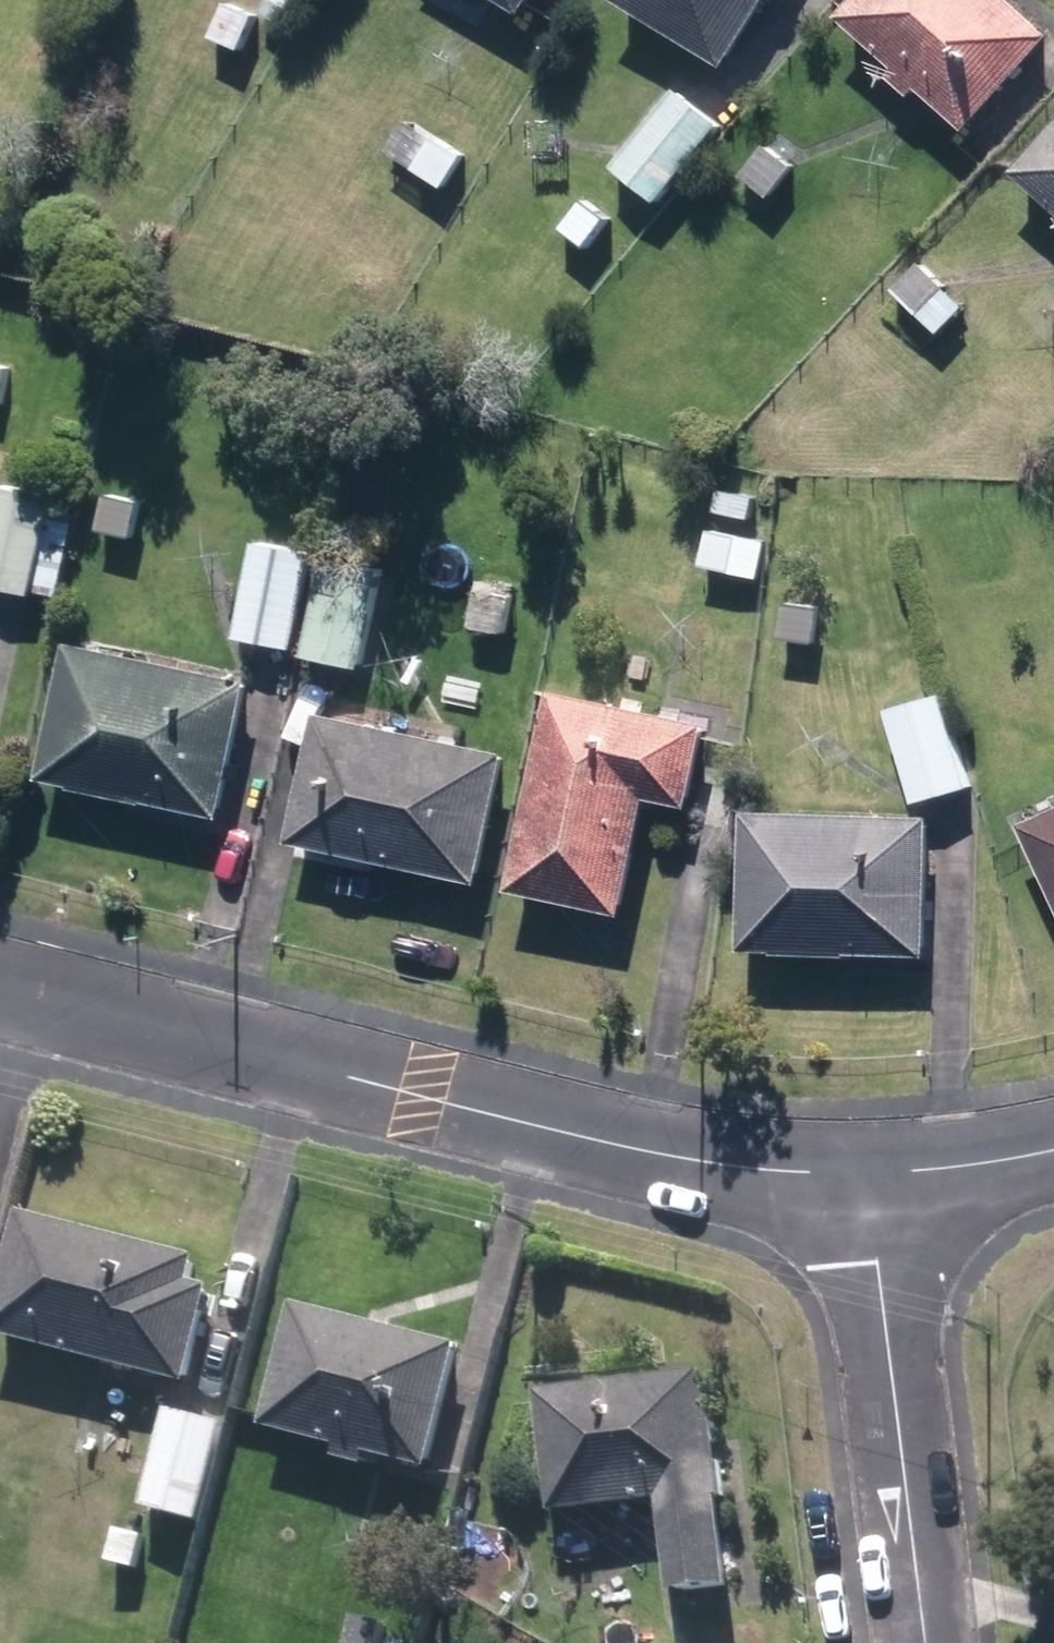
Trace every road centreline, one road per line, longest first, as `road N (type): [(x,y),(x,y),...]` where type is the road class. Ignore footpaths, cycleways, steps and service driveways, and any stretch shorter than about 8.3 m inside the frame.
road 1 (residential): [(26,999),(708,1166),(867,1183)]
road 2 (residential): [(867,1183),(919,1642)]
road 3 (residential): [(867,1183),(1053,1151)]

